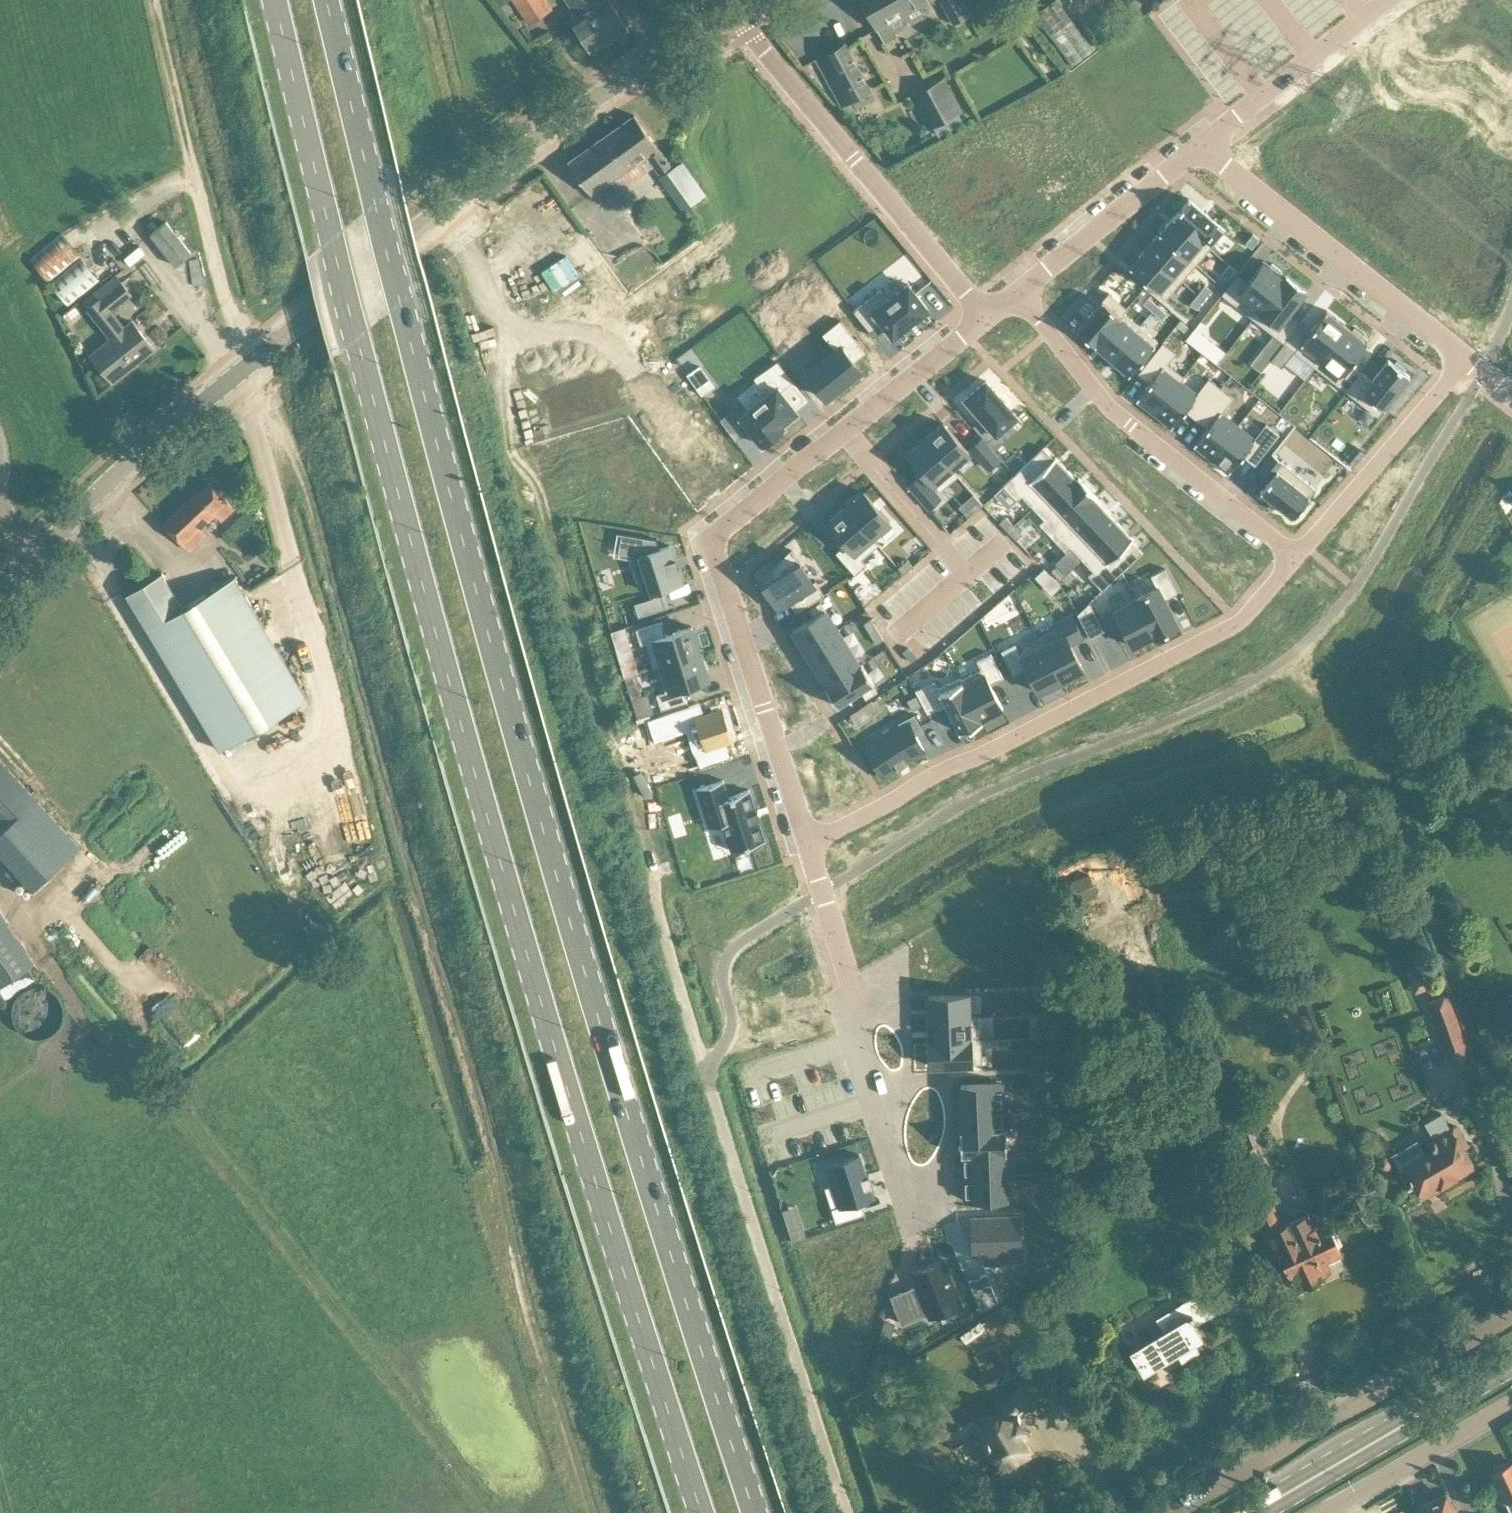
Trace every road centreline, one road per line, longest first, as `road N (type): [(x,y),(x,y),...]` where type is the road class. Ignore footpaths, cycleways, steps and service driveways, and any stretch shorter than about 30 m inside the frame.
road 1 (primary): [(758,1512),(645,1167),(497,661),(329,0)]
road 2 (primary): [(278,0),(447,672),(703,1512)]
road 3 (track): [(254,335),(493,1147),(508,1256),(590,1512)]
road 4 (tertiary): [(0,598),(157,439),(382,255),(581,108),(736,12)]
road 5 (residential): [(987,316),(718,539),(807,845)]
road 6 (residential): [(1296,558),(1222,632),(807,845)]
road 7 (residential): [(1169,1512),(1511,1312)]
road 8 (residential): [(736,12),(987,316)]
road 9 (residential): [(1017,292),(1109,406),(1296,558)]
road 10 (residential): [(913,1213),(807,845)]
road 11 (track): [(254,335),(227,303),(153,0)]
road 12 (residential): [(1459,359),(1204,141)]
road 13 (secondary): [(1255,1512),(1511,1363)]
road 14 (residential): [(1296,558),(1443,388),(1459,359)]
road 15 (residential): [(1204,141),(1017,292)]
road 16 (residential): [(1385,0),(1204,141)]
road 17 (residential): [(1324,1512),(1511,1404)]

